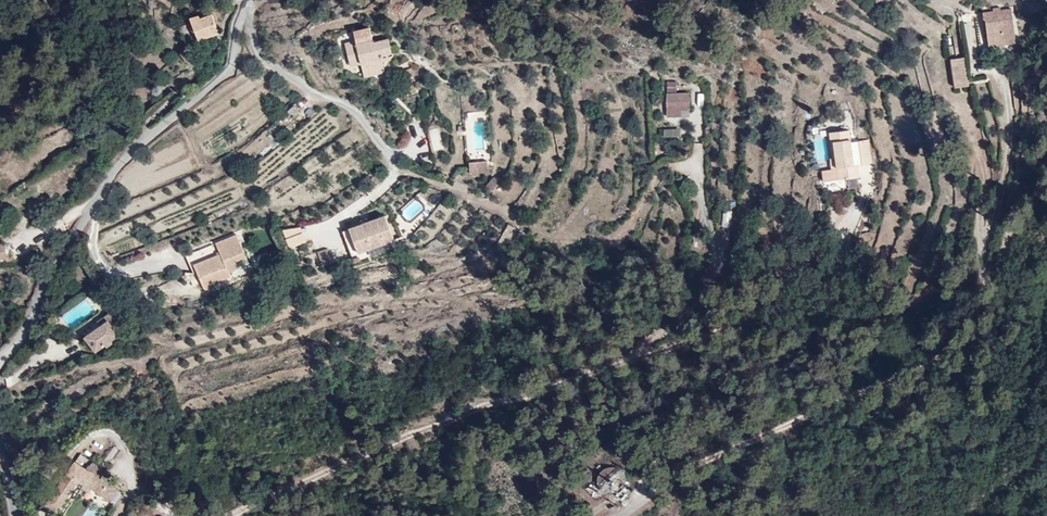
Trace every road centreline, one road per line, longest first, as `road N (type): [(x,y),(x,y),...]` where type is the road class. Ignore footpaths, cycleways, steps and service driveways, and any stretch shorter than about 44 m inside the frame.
road 1 (unclassified): [(254,0),(247,50),(115,179),(44,306),(0,362)]
road 2 (unclassified): [(989,281),(938,353),(657,486)]
road 3 (track): [(989,281),(1046,165)]

